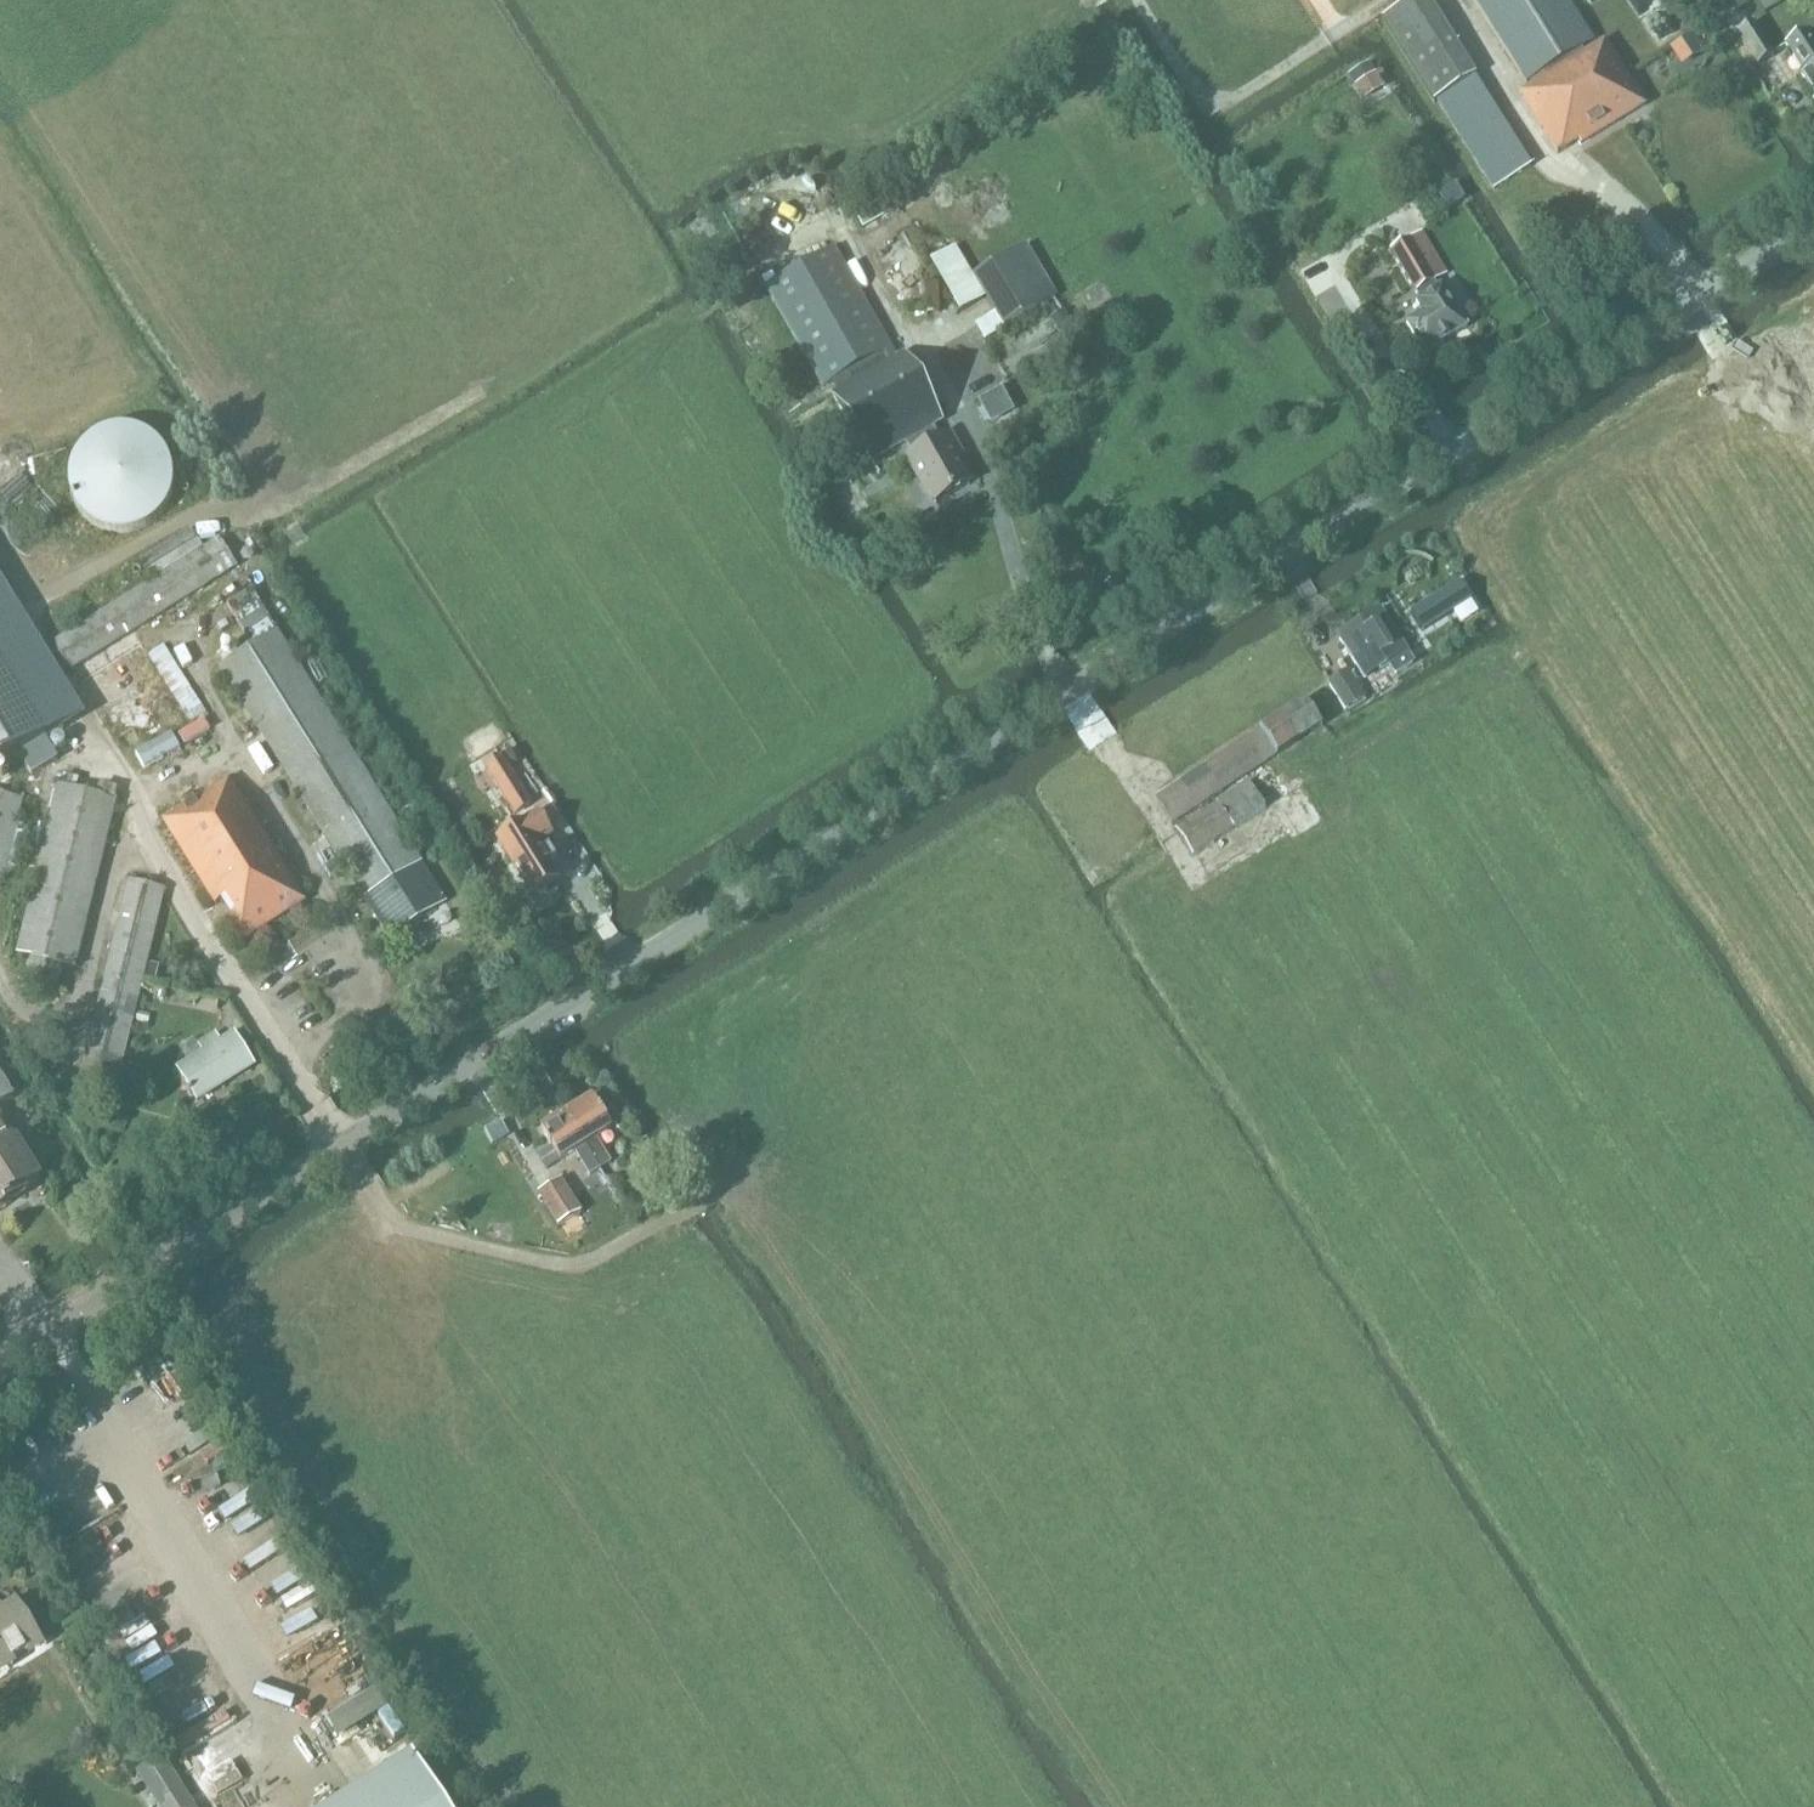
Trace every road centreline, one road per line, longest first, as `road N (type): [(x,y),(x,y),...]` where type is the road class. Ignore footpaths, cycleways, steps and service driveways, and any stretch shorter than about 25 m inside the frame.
road 1 (tertiary): [(0,1361),(1813,224)]
road 2 (track): [(1452,0),(1555,172),(1612,190),(1668,241),(1701,295)]

